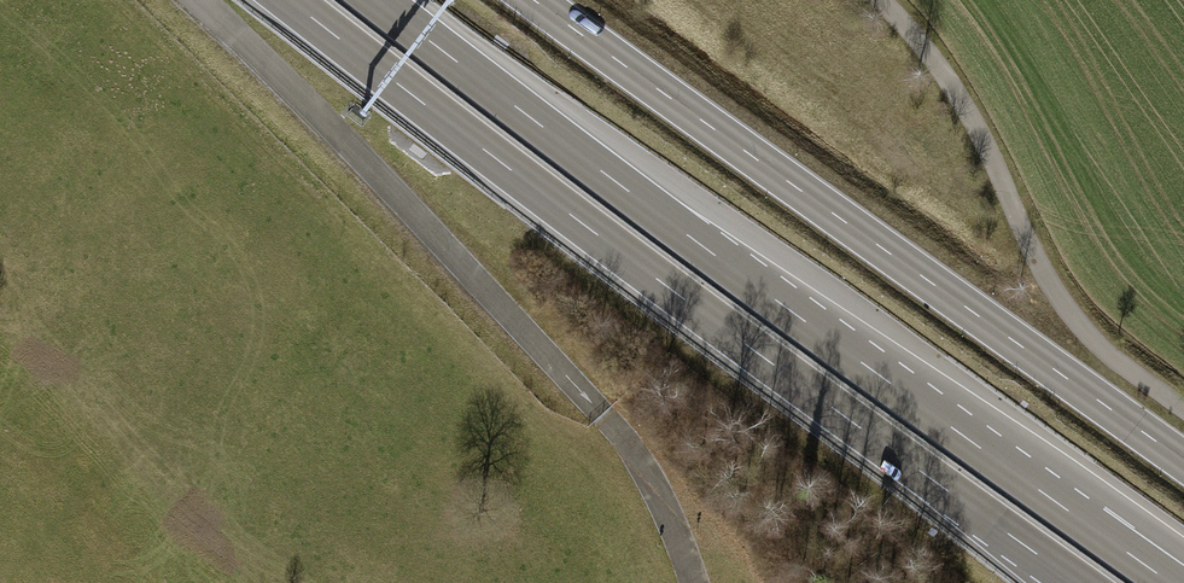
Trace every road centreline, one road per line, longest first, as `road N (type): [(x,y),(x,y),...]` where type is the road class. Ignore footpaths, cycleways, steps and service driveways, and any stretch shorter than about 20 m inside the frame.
road 1 (motorway): [(1172,582),(379,0)]
road 2 (motorway): [(290,0),(1076,582)]
road 3 (primary): [(537,0),(1183,461)]
road 4 (unclassified): [(201,0),(380,175),(622,434),(668,511),(695,582)]

